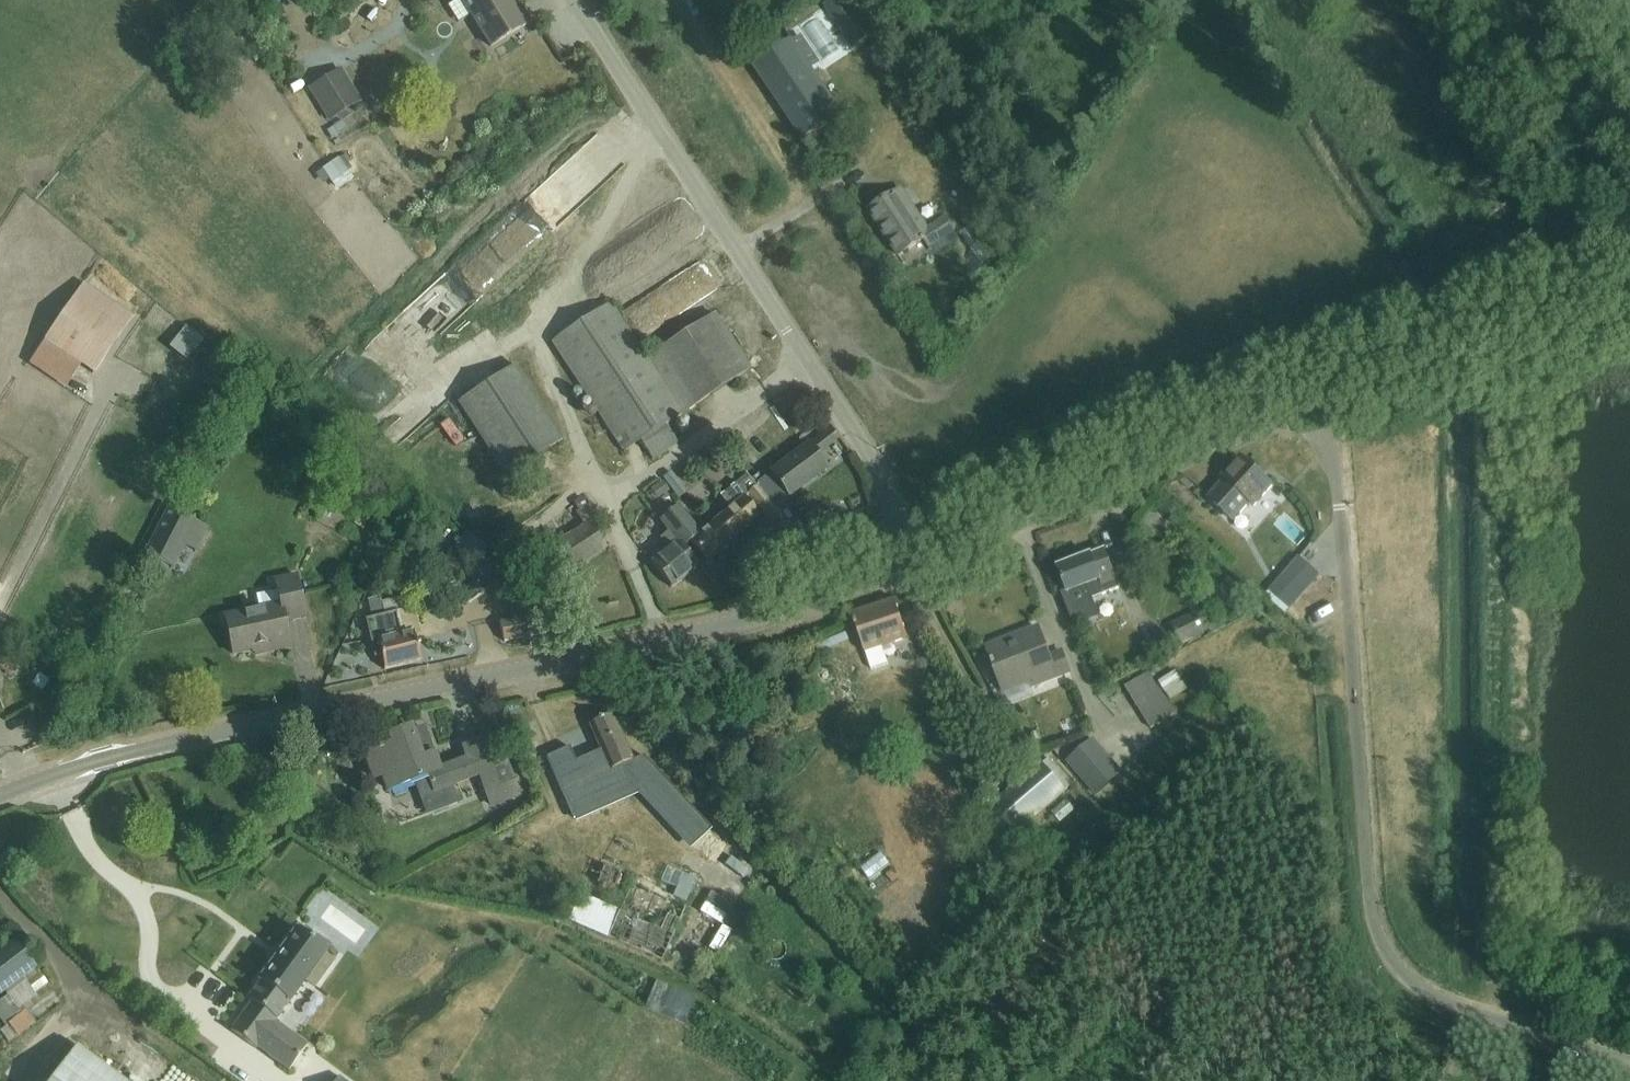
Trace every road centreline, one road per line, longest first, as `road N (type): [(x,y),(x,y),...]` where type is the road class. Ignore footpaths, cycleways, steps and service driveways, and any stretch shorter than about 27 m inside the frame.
road 1 (tertiary): [(0,797),(137,752),(692,634),(789,608),(912,558)]
road 2 (unclassified): [(1629,1059),(1430,993),(1383,947),(1369,891),(1340,508)]
road 3 (tertiary): [(912,558),(1315,403)]
road 4 (unclassified): [(788,330),(574,0)]
road 5 (tertiary): [(1315,403),(1523,324),(1629,299)]
road 6 (residential): [(912,558),(870,461),(788,330)]

